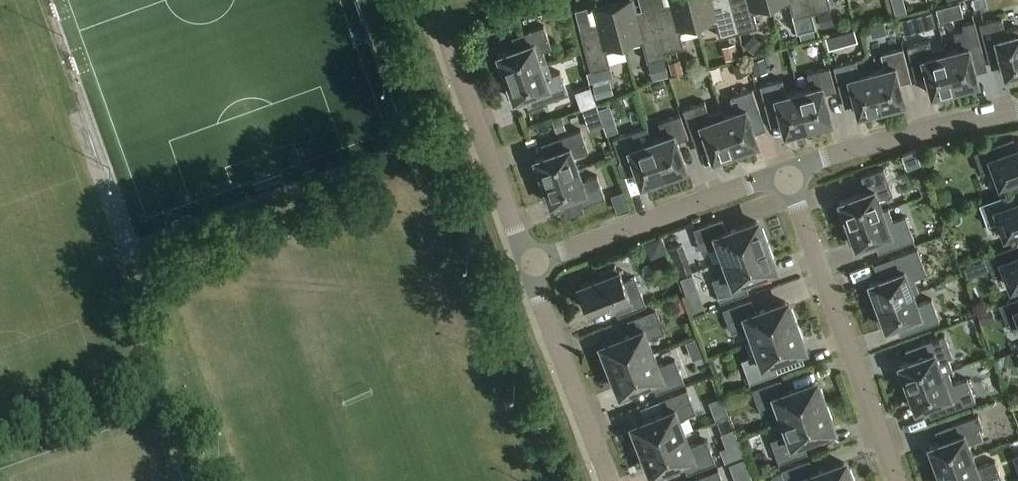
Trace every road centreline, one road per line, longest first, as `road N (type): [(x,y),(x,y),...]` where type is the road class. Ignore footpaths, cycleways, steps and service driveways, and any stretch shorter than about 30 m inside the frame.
road 1 (residential): [(786,174),(897,480)]
road 2 (residential): [(436,0),(528,265)]
road 3 (residential): [(528,265),(786,174)]
road 4 (residential): [(786,174),(1017,113)]
road 5 (residential): [(528,265),(613,480)]

